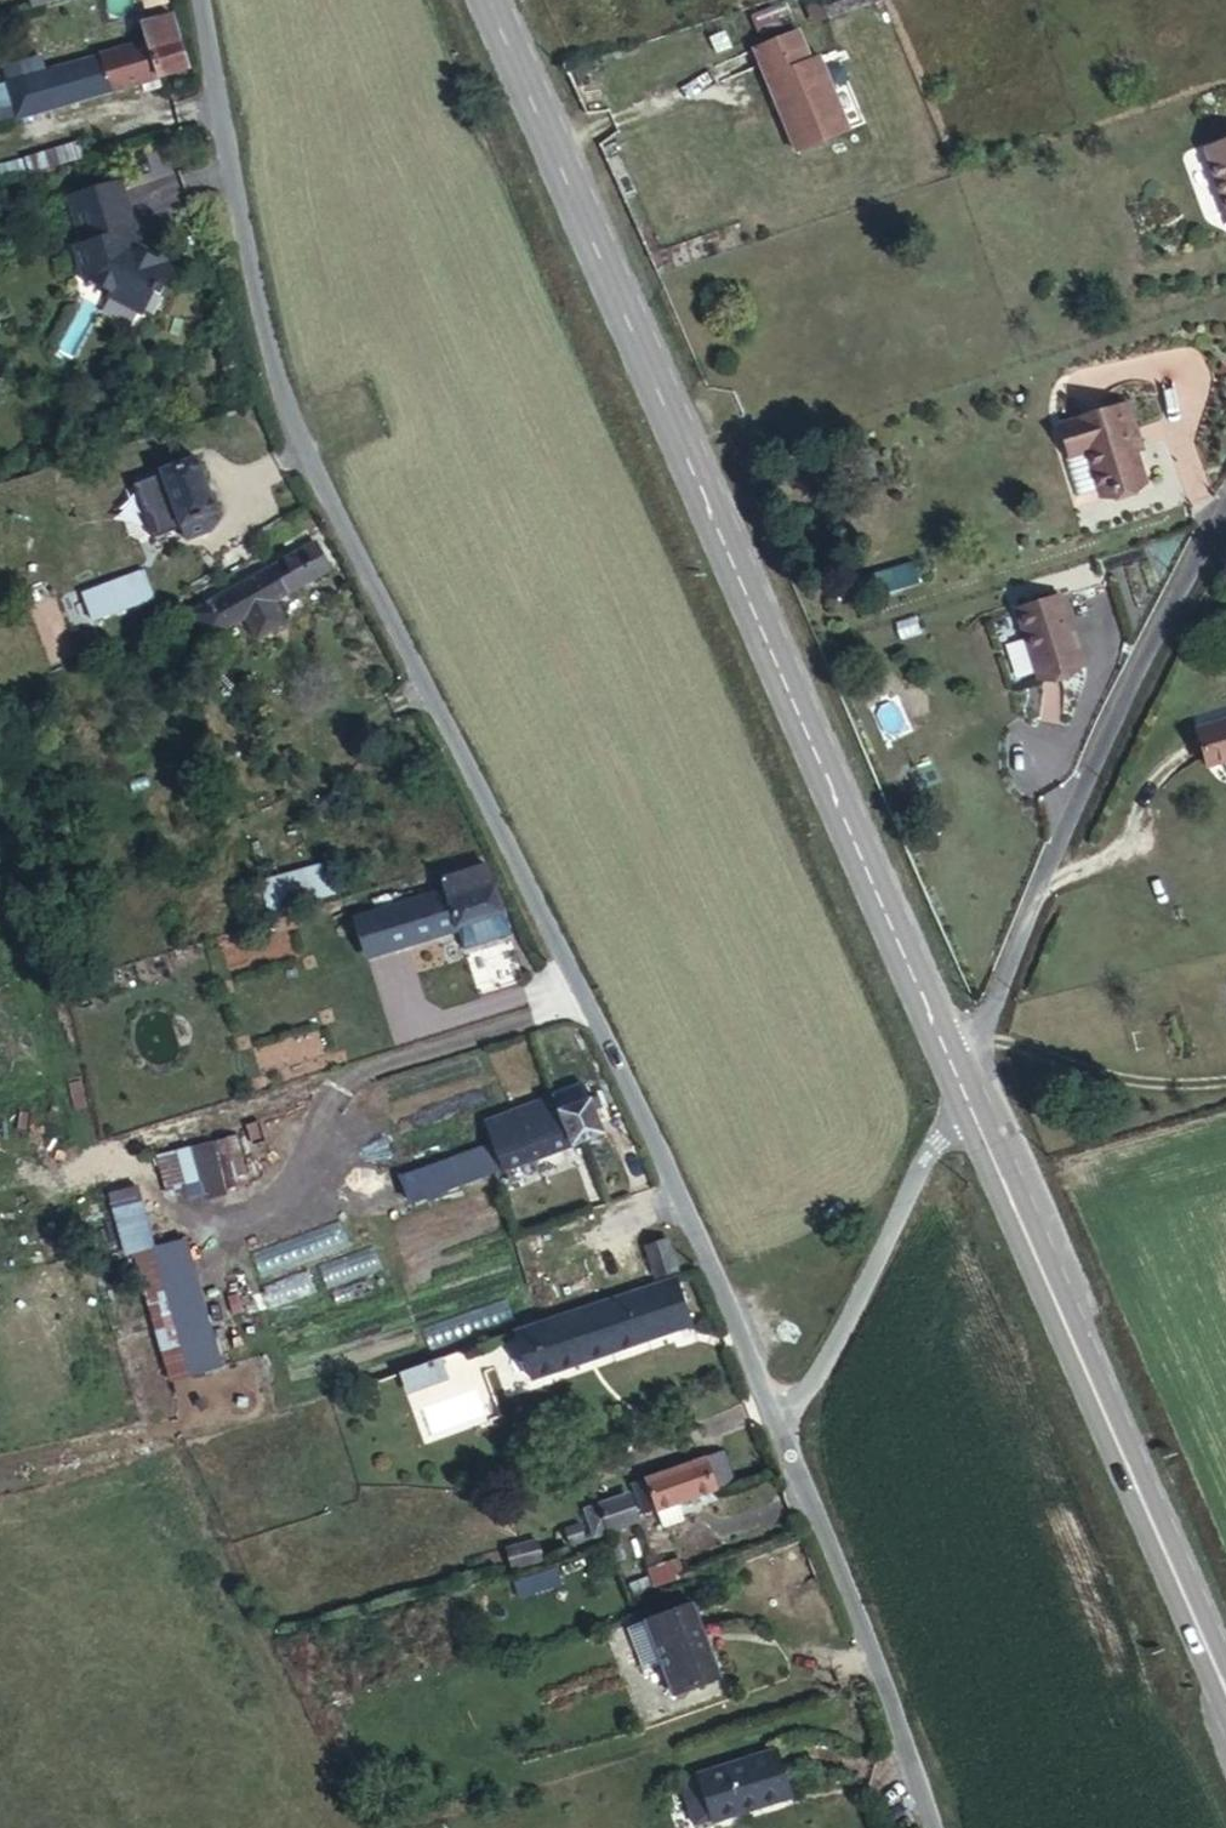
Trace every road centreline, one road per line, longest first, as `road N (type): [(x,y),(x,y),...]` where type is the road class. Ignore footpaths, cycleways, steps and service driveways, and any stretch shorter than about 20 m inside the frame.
road 1 (unclassified): [(787,1447),(700,1239),(303,453),(259,315),(198,0)]
road 2 (primary): [(962,1083),(490,0)]
road 3 (primary): [(1225,1705),(962,1083)]
road 4 (unclassified): [(962,1083),(1225,517)]
road 5 (unclassified): [(927,1827),(787,1447)]
road 6 (unclassified): [(787,1447),(962,1083)]

